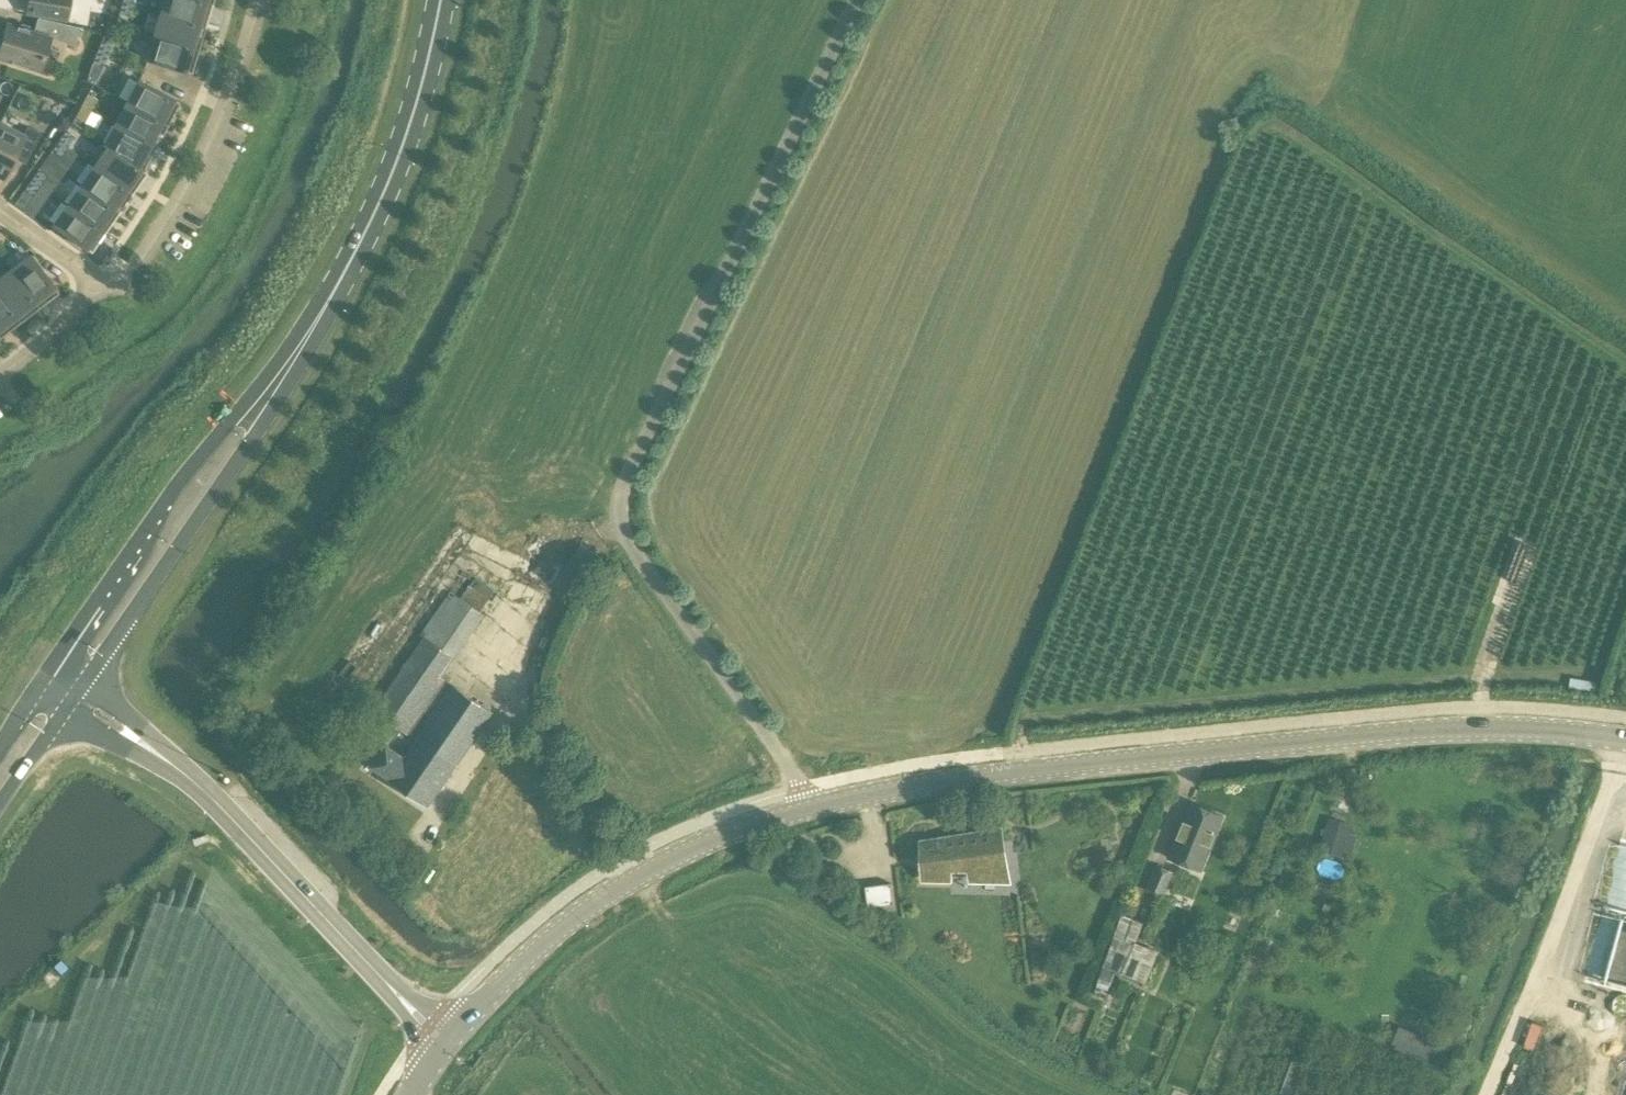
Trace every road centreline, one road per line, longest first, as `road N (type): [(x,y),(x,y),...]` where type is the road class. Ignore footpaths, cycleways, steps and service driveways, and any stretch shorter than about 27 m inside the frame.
road 1 (unclassified): [(856,0),(619,496),(627,539),(798,780),(809,809)]
road 2 (tertiary): [(809,809),(978,775),(1406,731),(1490,725),(1625,736)]
road 3 (secondary): [(66,690),(295,355),(379,212),(441,0)]
road 4 (tertiary): [(445,1042),(204,789),(66,690)]
road 5 (tertiary): [(445,1042),(540,947),(614,892),(718,839),(809,809)]
road 6 (track): [(1625,741),(1486,1094)]
road 7 (residential): [(100,288),(134,271),(169,222),(207,153),(260,0)]
road 8 (residential): [(0,378),(100,288)]
road 9 (residential): [(100,288),(0,209)]

